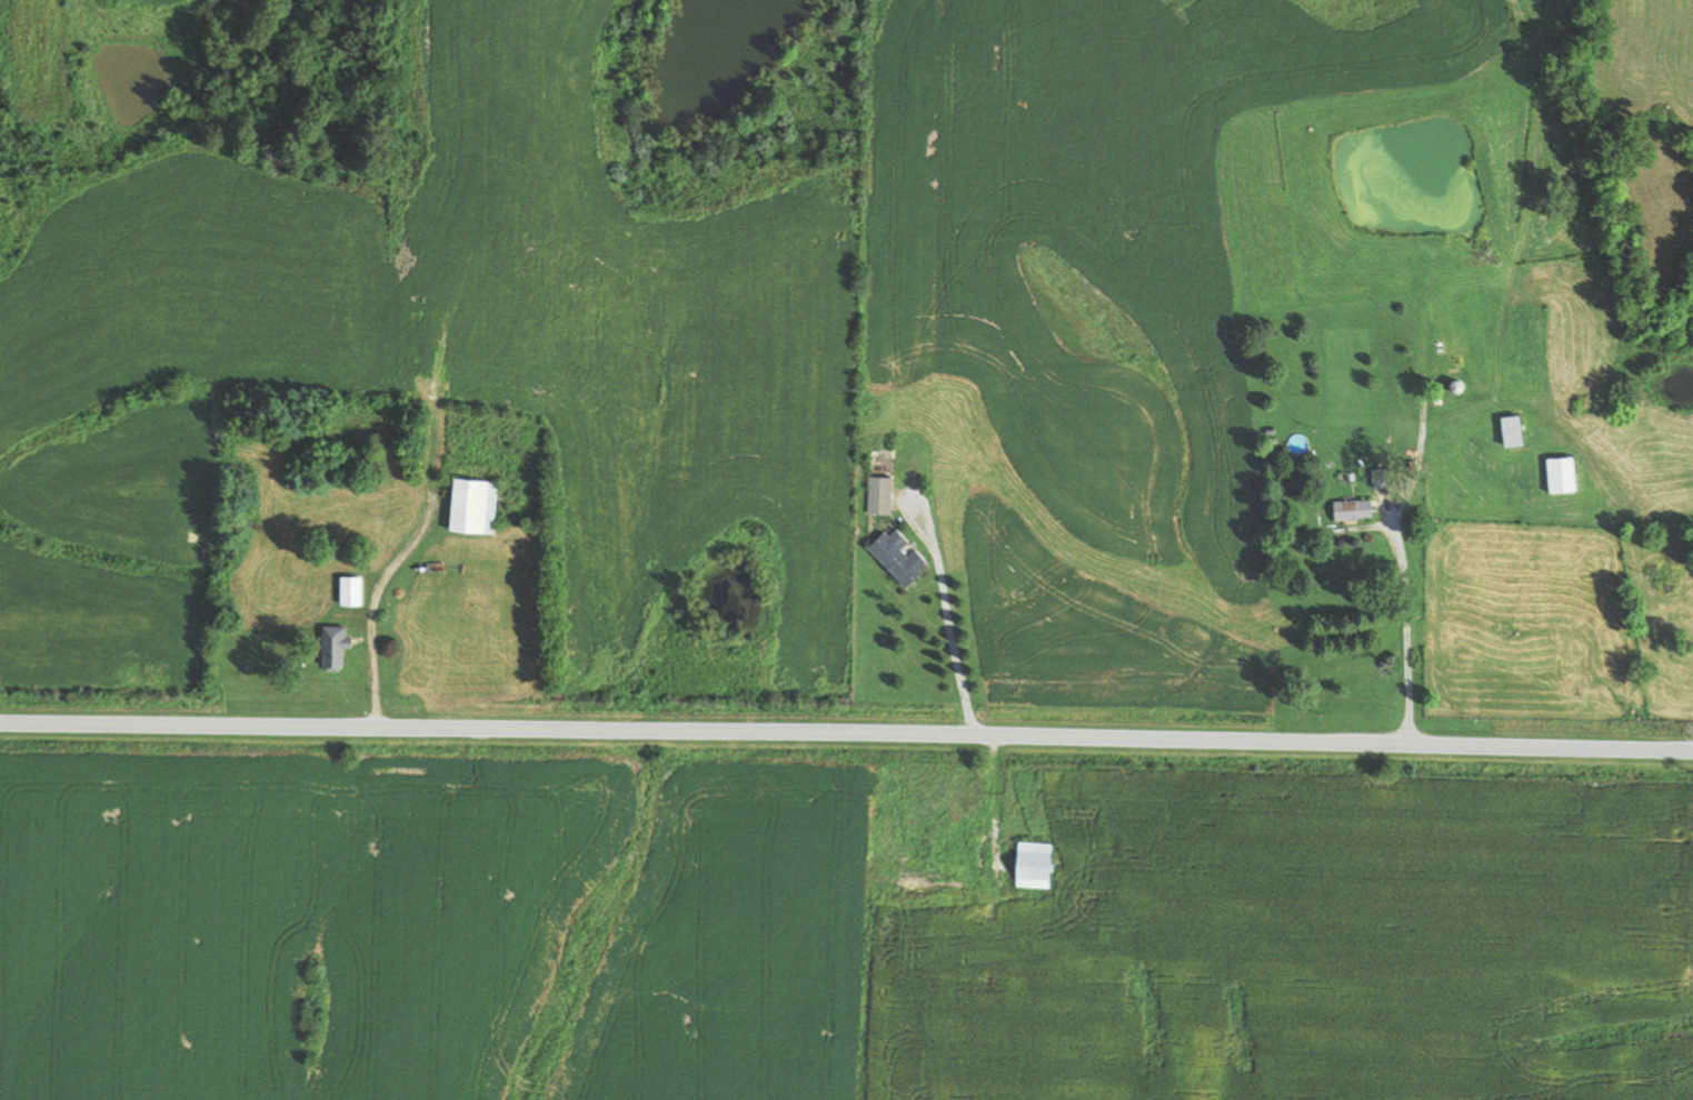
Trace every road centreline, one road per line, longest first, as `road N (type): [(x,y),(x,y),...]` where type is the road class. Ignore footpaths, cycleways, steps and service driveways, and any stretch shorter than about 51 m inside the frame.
road 1 (tertiary): [(1692,750),(0,723)]

